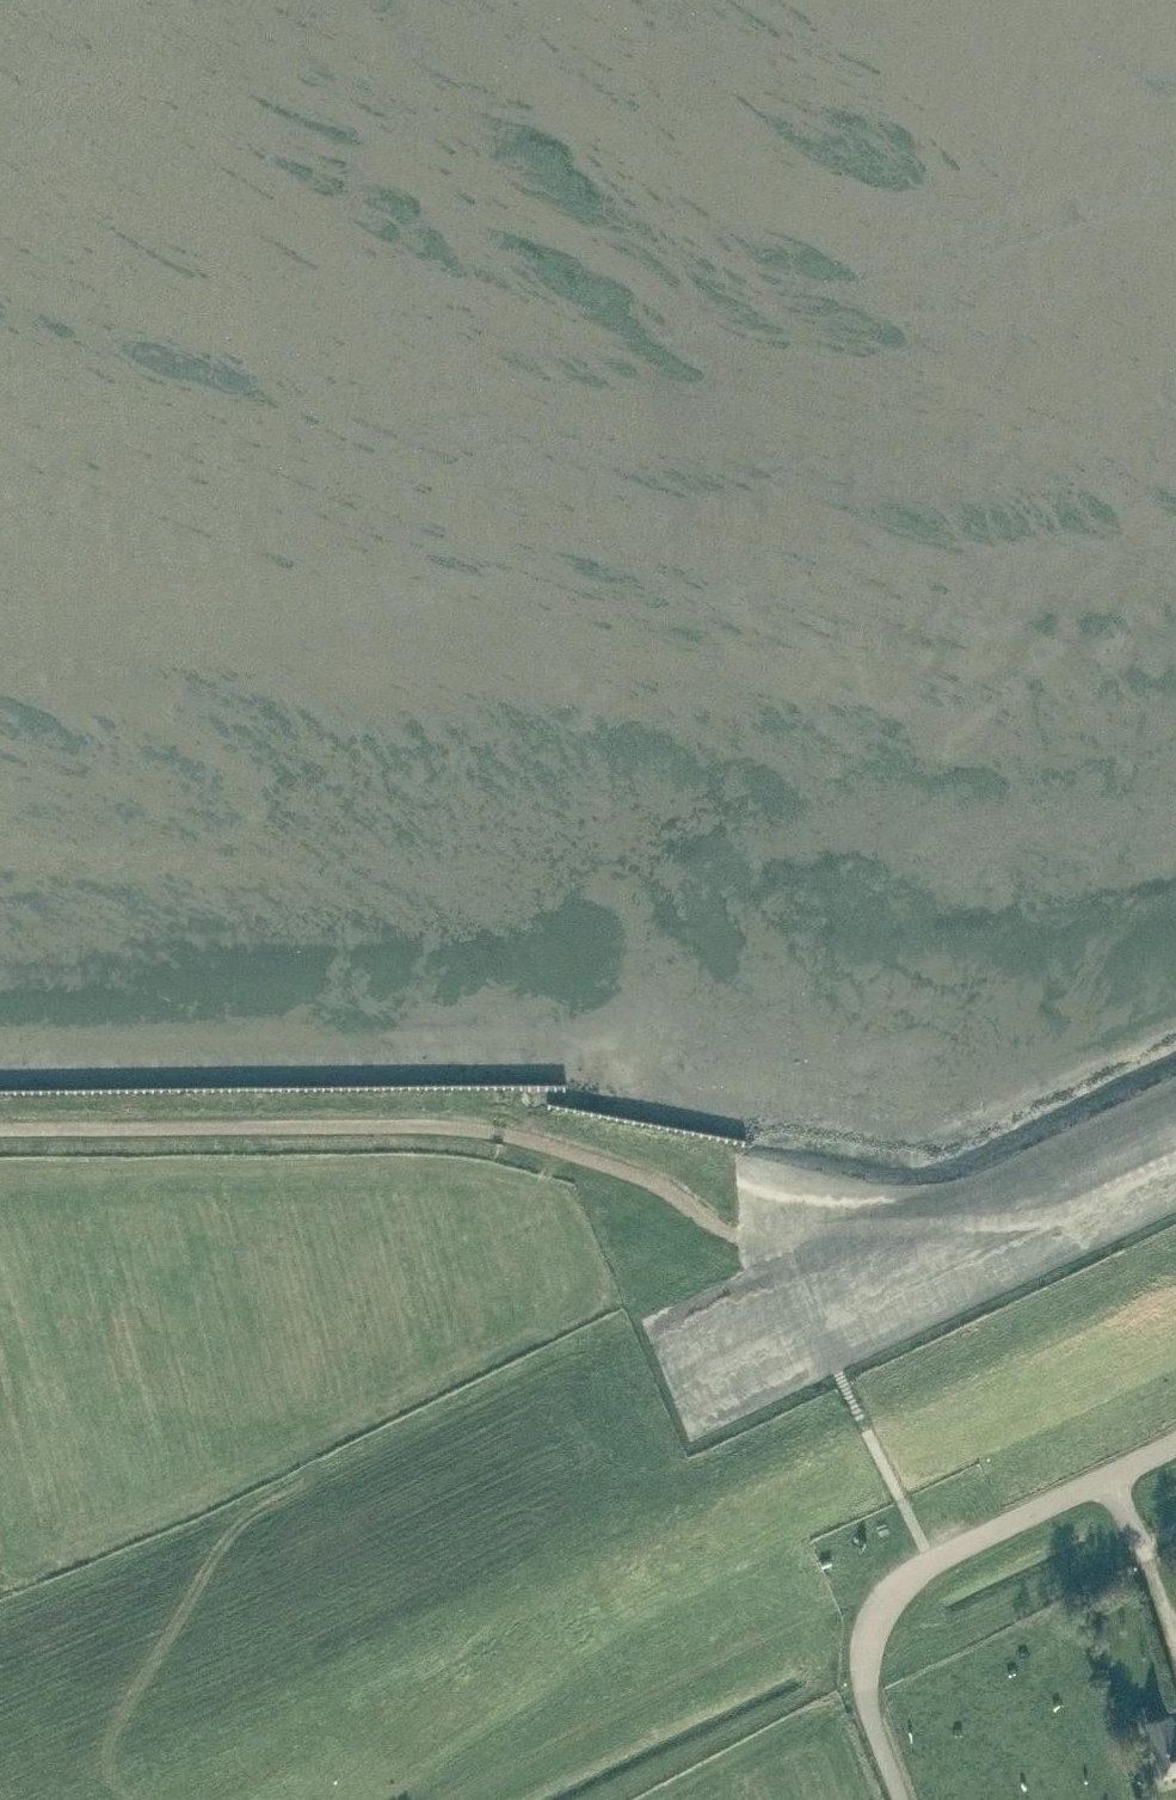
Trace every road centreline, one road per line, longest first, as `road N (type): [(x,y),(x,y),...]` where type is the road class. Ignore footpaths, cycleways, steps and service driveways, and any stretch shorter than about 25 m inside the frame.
road 1 (unclassified): [(901,1799),(867,1673),(872,1639),(893,1597),(951,1551),(1175,1445)]

